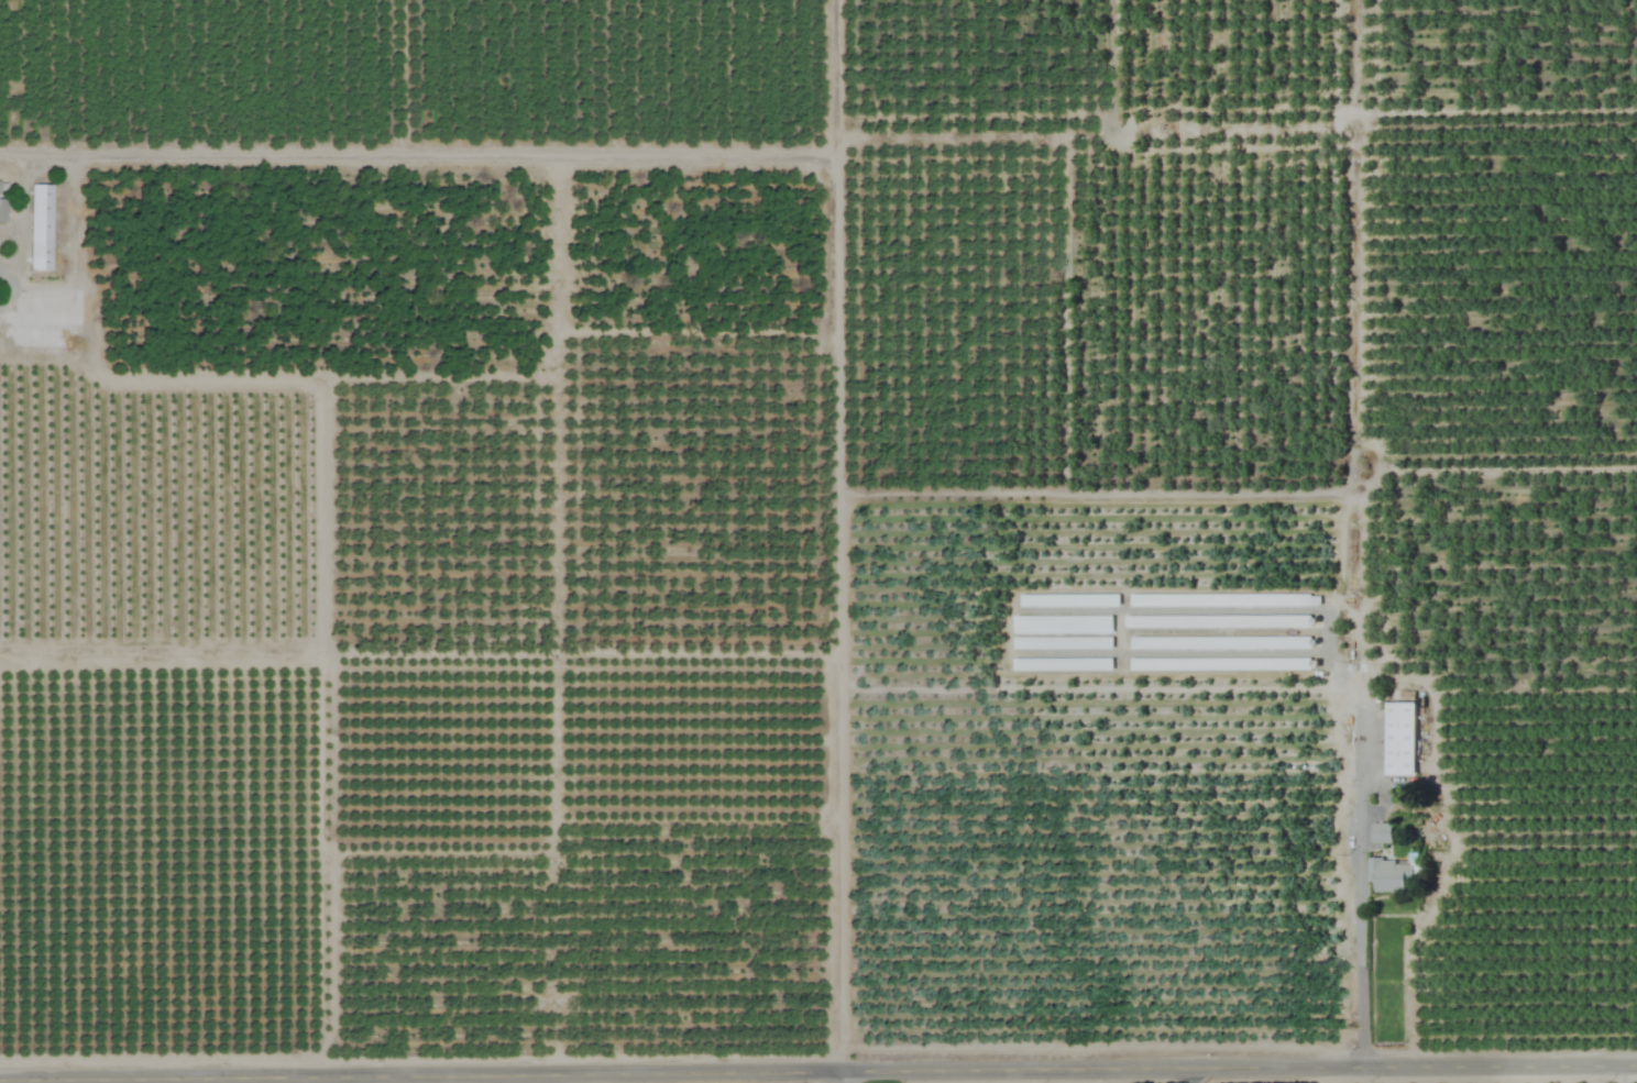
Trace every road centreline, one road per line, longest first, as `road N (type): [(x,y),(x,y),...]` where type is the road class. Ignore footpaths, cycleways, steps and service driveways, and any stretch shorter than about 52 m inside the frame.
road 1 (residential): [(232,1082),(1636,1073)]

